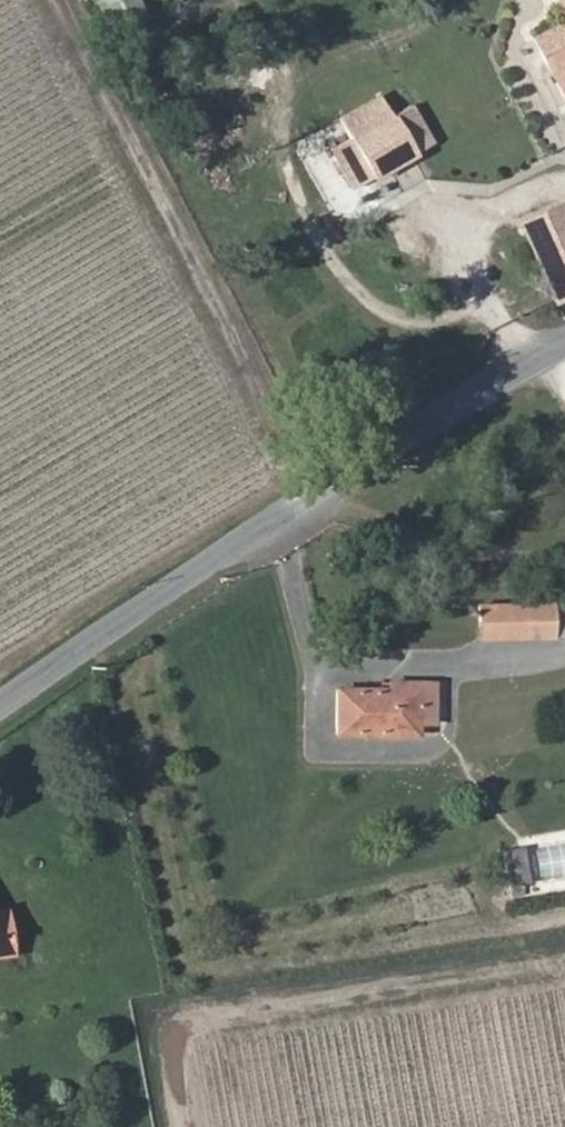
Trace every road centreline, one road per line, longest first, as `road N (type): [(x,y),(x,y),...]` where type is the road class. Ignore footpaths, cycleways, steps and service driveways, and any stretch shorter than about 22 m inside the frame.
road 1 (unclassified): [(0,706),(232,548),(564,341)]

